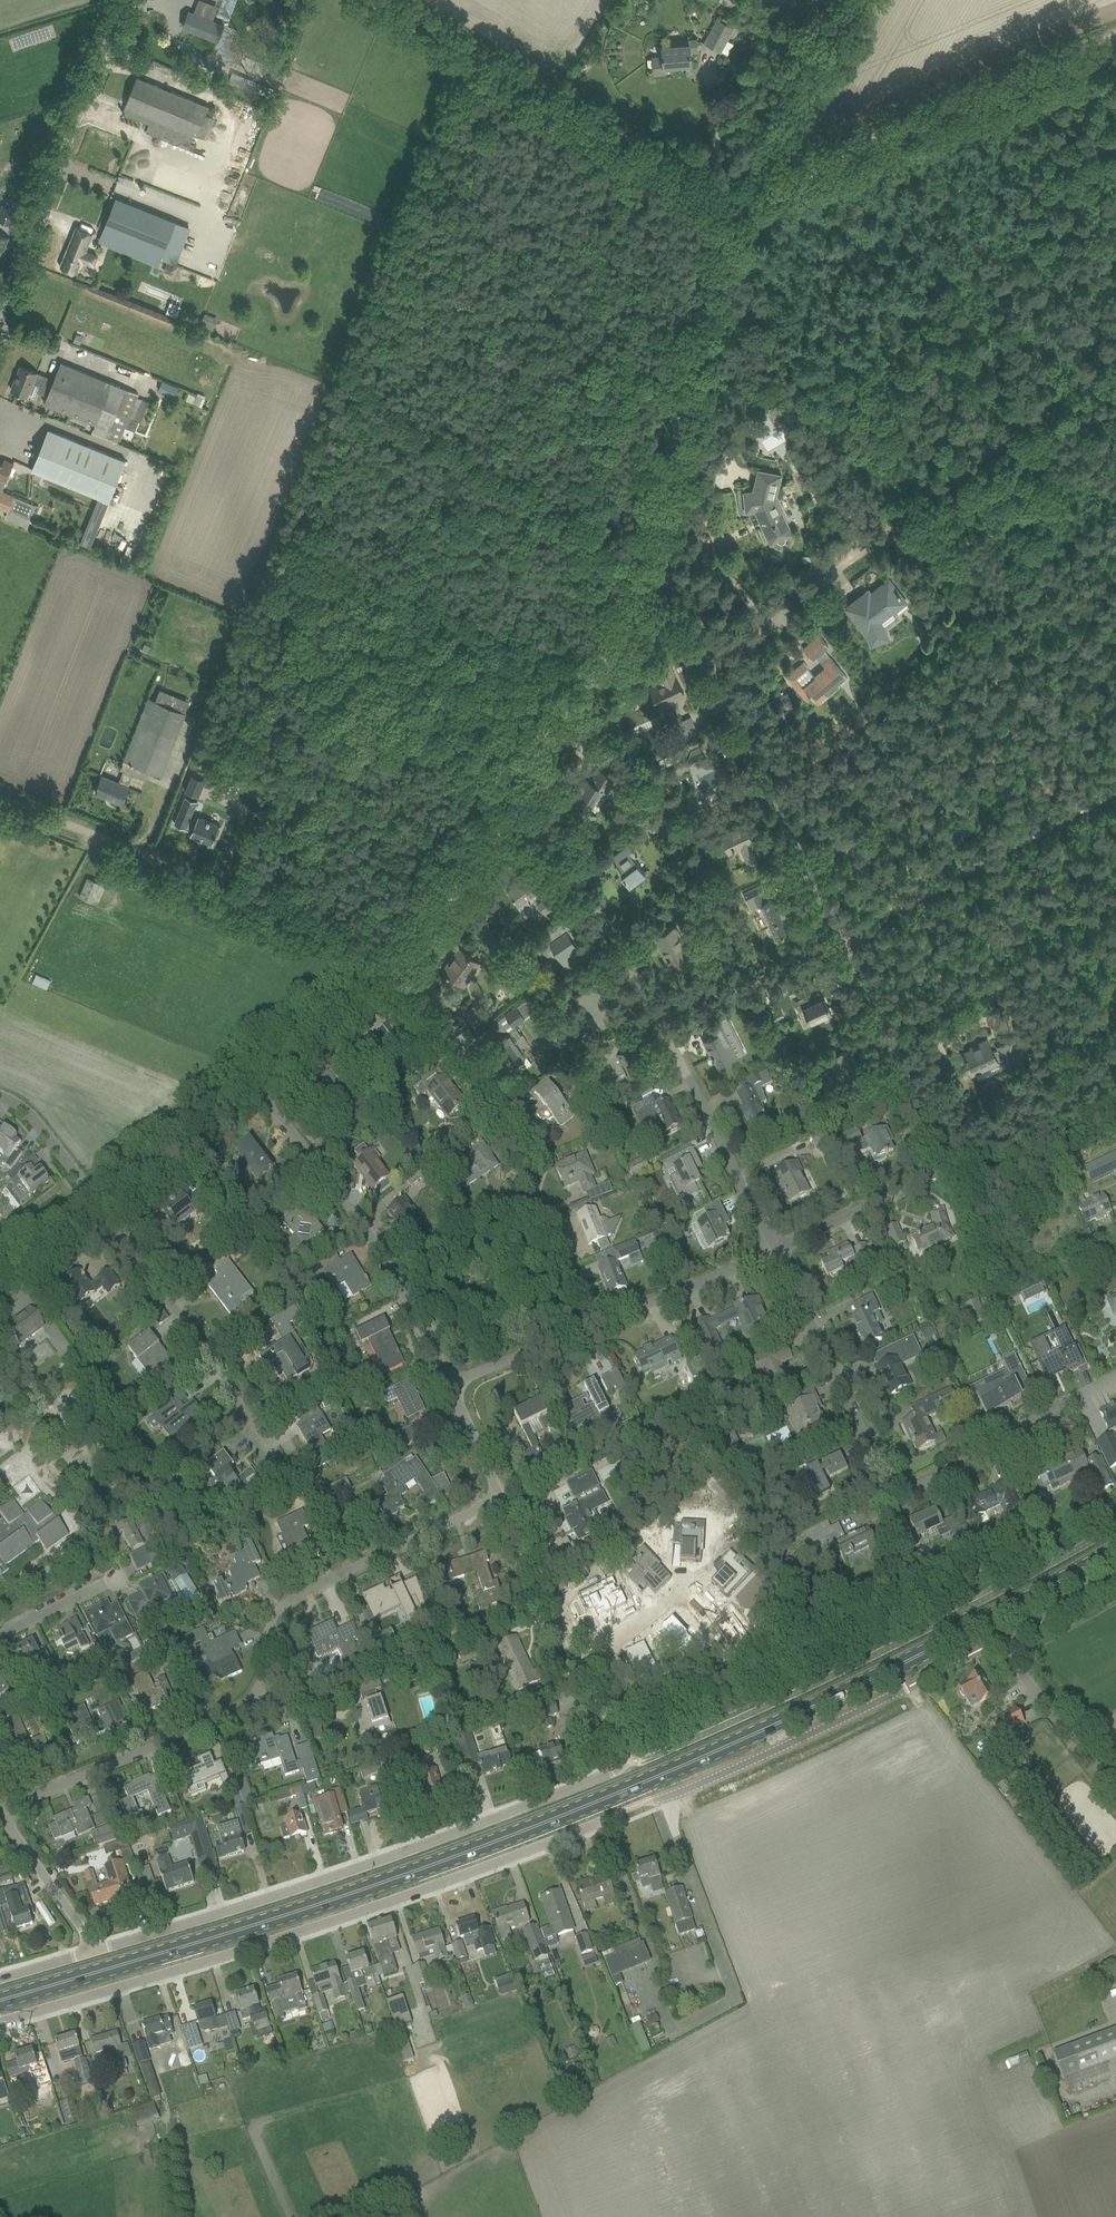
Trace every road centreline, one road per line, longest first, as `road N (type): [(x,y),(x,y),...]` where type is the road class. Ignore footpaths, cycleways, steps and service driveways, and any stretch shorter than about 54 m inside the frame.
road 1 (primary): [(0,2001),(389,1882),(621,1793),(985,1622),(1115,1549)]
road 2 (residential): [(106,1948),(401,1854),(624,1768),(506,1488)]
road 3 (residential): [(784,1251),(932,1179),(932,1153),(712,673),(671,589),(646,567)]
road 4 (residential): [(0,2022),(384,1910),(625,1817)]
road 5 (residential): [(784,1251),(583,890),(504,820)]
road 6 (residential): [(1115,1379),(930,1485),(906,1483),(886,1461),(784,1251)]
road 7 (track): [(1115,45),(732,207)]
road 8 (unclassified): [(369,952),(355,935),(0,795)]
road 9 (track): [(732,207),(388,0)]
road 10 (track): [(646,567),(702,249),(732,207)]
road 11 (unclassified): [(661,1798),(996,1638)]
road 12 (residential): [(450,1385),(388,1260),(251,1081)]
road 13 (residential): [(258,1690),(283,1605),(506,1488)]
road 14 (unclassified): [(0,300),(121,0)]
road 15 (residential): [(504,820),(646,567)]
road 16 (residential): [(256,1437),(223,1374),(96,1202)]
road 17 (residential): [(4,1810),(258,1690)]
road 18 (track): [(732,207),(854,0)]
road 19 (residential): [(593,1321),(784,1251)]
road 20 (unclassified): [(1115,1795),(996,1638)]
road 21 (residential): [(96,1202),(251,1081)]
road 22 (residential): [(508,1123),(412,991),(389,972)]
road 23 (residential): [(593,1321),(549,1195),(533,1190),(499,1212)]
road 24 (residential): [(389,972),(504,820)]
road 25 (residential): [(251,1081),(389,972)]
road 26 (residential): [(106,1948),(4,1810)]
road 27 (residential): [(450,1385),(593,1321)]
road 28 (residential): [(0,1101),(51,1141),(96,1202)]
road 29 (unclassified): [(996,1638),(1115,1574)]
road 30 (residential): [(0,1635),(109,1581)]

